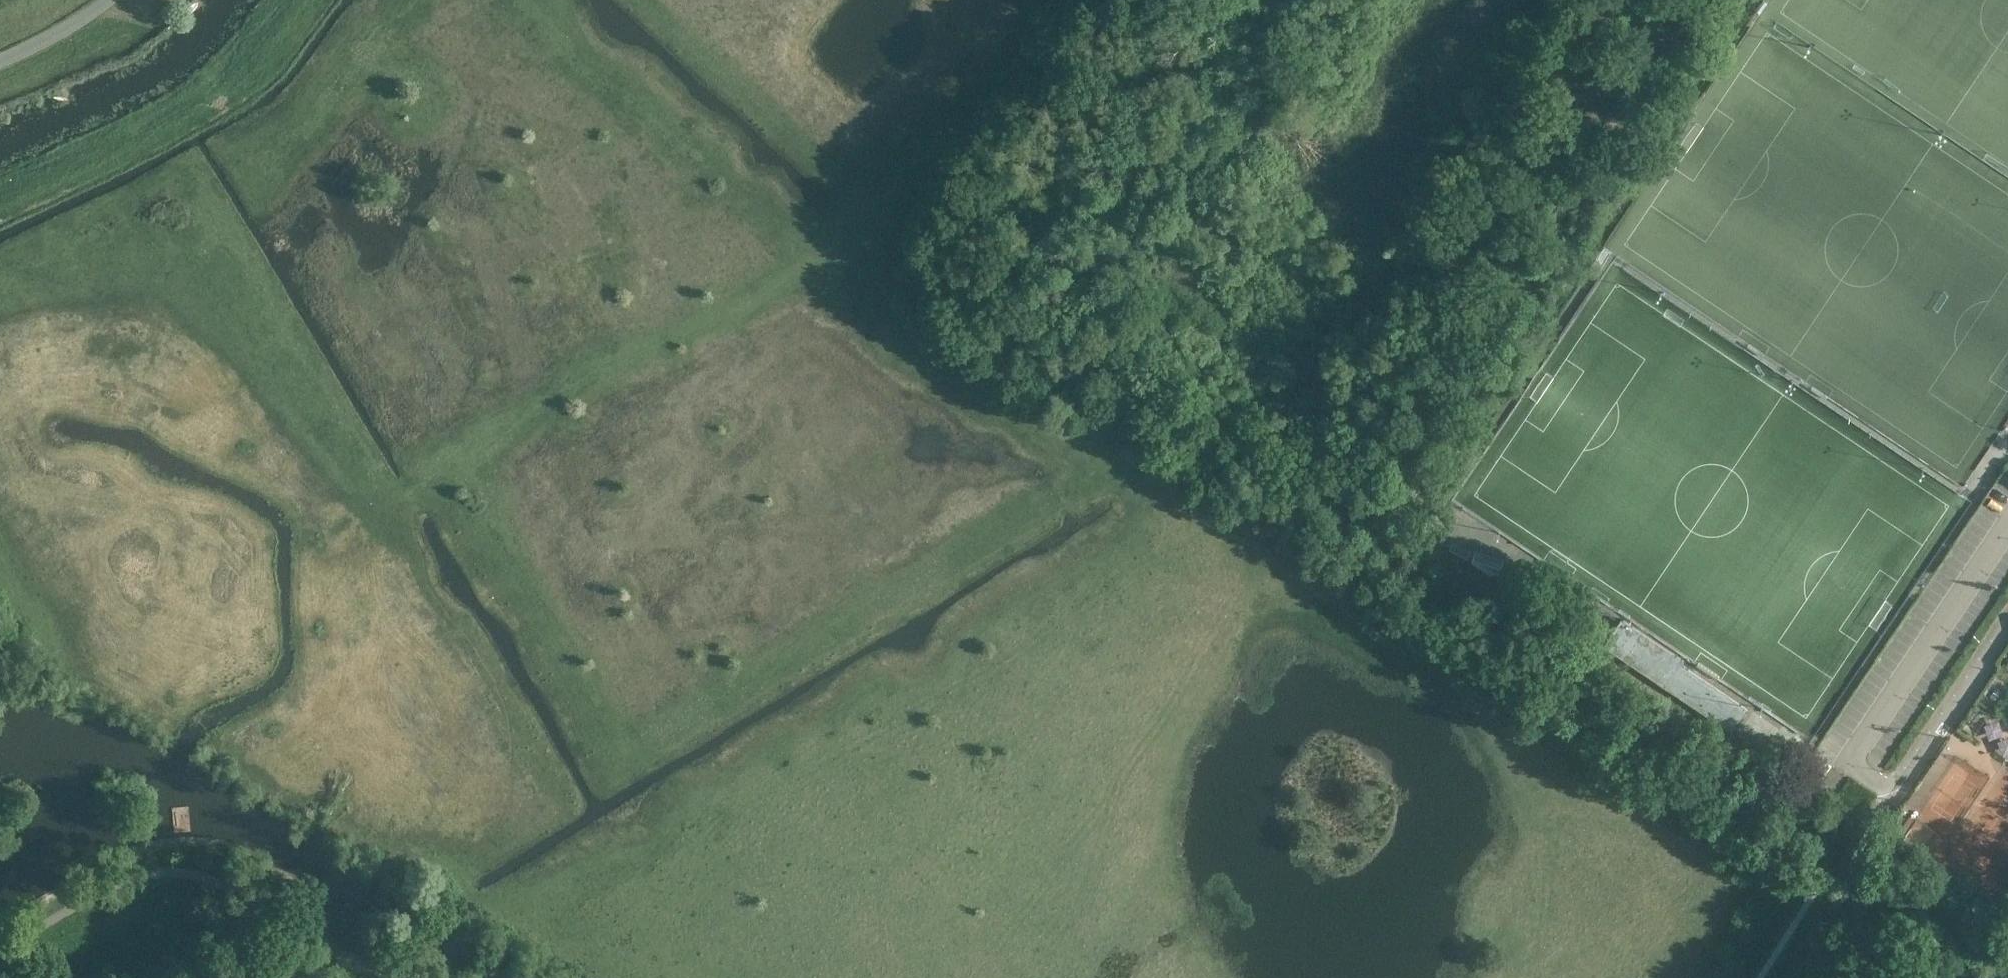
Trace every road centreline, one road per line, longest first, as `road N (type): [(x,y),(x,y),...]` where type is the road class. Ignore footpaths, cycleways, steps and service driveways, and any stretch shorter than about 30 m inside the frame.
road 1 (residential): [(1879,816),(2007,629)]

